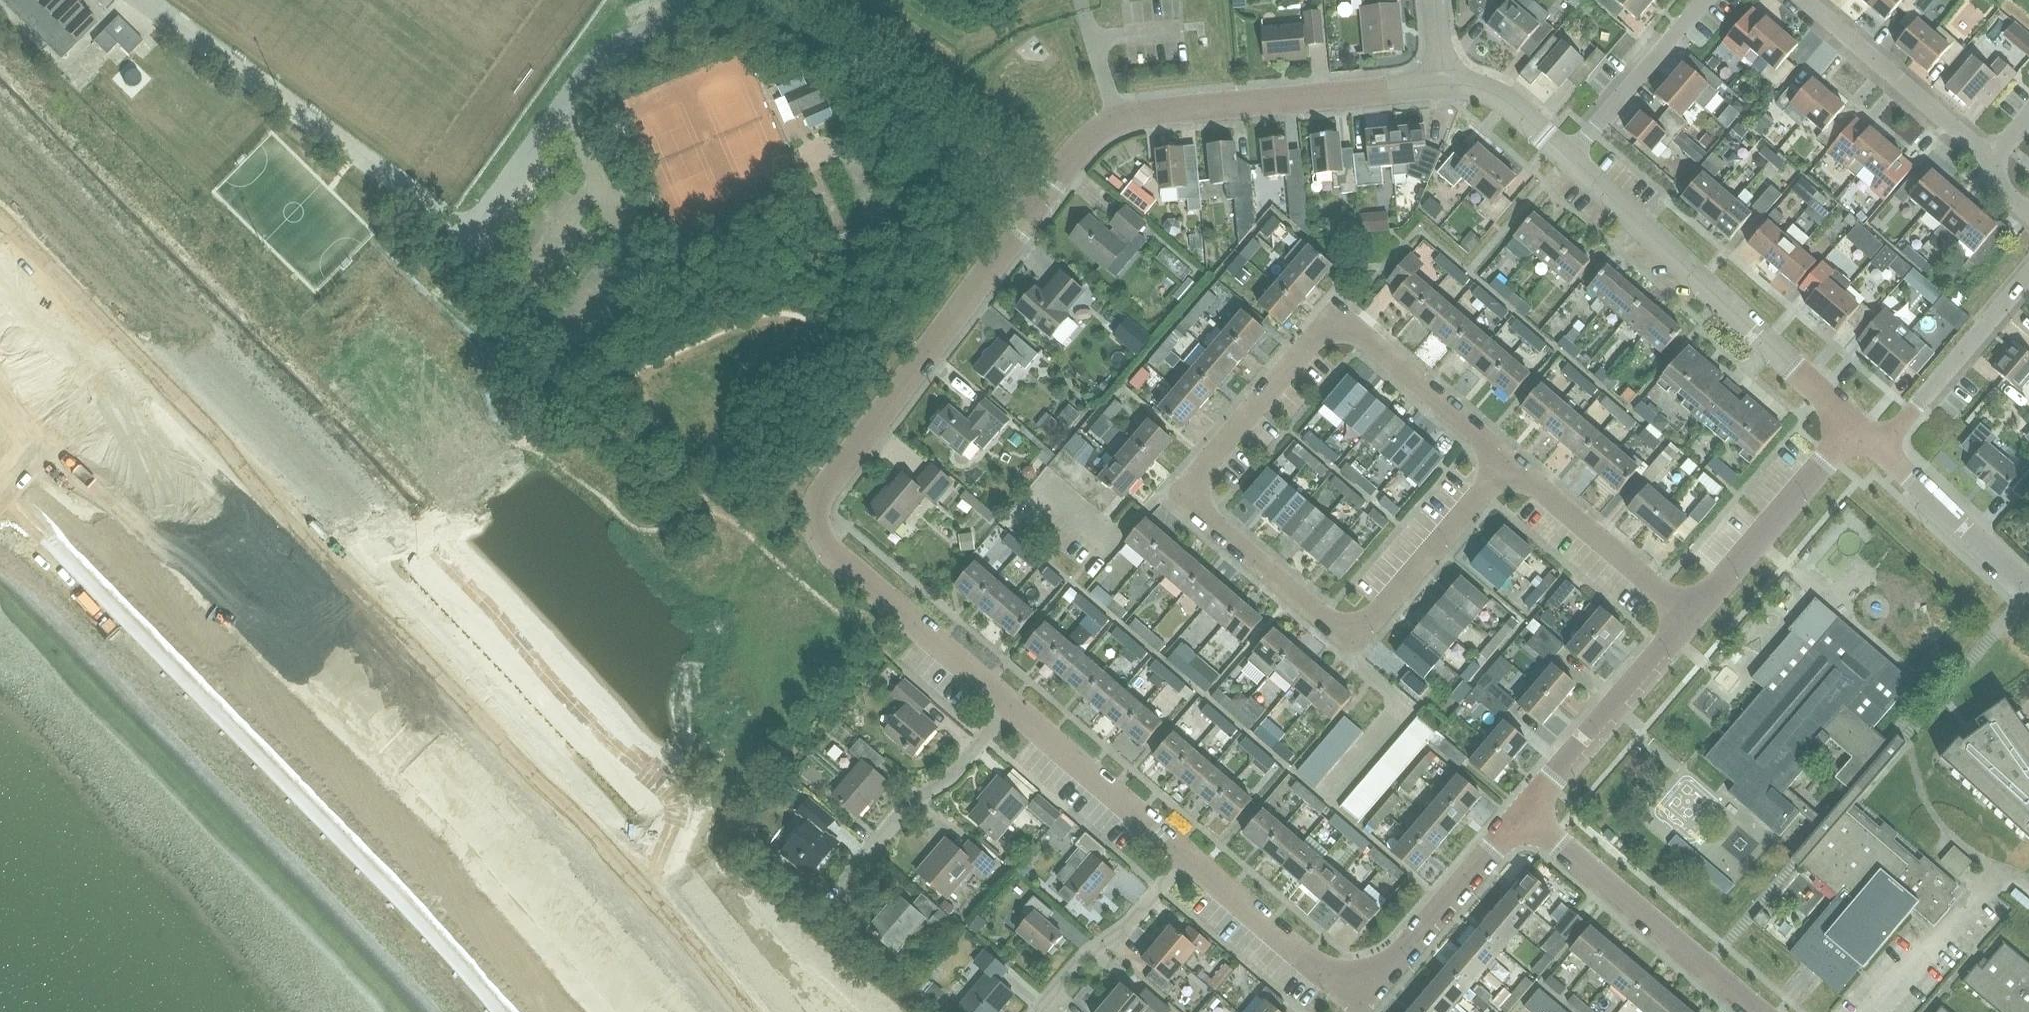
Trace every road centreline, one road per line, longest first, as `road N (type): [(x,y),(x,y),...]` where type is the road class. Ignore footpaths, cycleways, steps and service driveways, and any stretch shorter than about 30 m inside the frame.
road 1 (residential): [(170,30),(471,234),(605,56),(748,2),(1039,200)]
road 2 (residential): [(1348,325),(1325,328),(1195,482),(1194,505),(1353,638),(1508,463)]
road 3 (residential): [(1010,705),(829,552),(819,533),(824,500),(1039,200)]
road 4 (residential): [(739,1011),(531,763),(364,595)]
road 5 (unclassified): [(364,595),(0,222)]
road 6 (residential): [(1862,431),(1567,153)]
road 7 (residential): [(1116,118),(1441,82)]
road 8 (residential): [(1756,1011),(1527,820)]
road 9 (residential): [(1527,820),(1694,619)]
road 10 (residential): [(838,896),(909,803),(947,777),(1010,705)]
road 11 (residential): [(1694,619),(1862,431)]
road 12 (residential): [(1804,0),(1998,160)]
road 13 (residential): [(1363,1006),(1527,820)]
road 14 (residential): [(1694,619),(1508,463)]
road 15 (residential): [(1363,1006),(1184,855)]
road 16 (residential): [(1184,855),(1010,705)]
road 17 (residential): [(2028,273),(1874,442)]
road 18 (residential): [(1567,153),(1717,0)]
road 19 (residential): [(1042,1011),(1086,952),(1115,935),(1184,855)]
road 20 (residential): [(2028,588),(1874,442)]
road 21 (residential): [(1508,463),(1348,325)]
road 22 (residential): [(1567,153),(1494,91),(1441,82)]
road 23 (residential): [(1116,118),(1081,0)]

